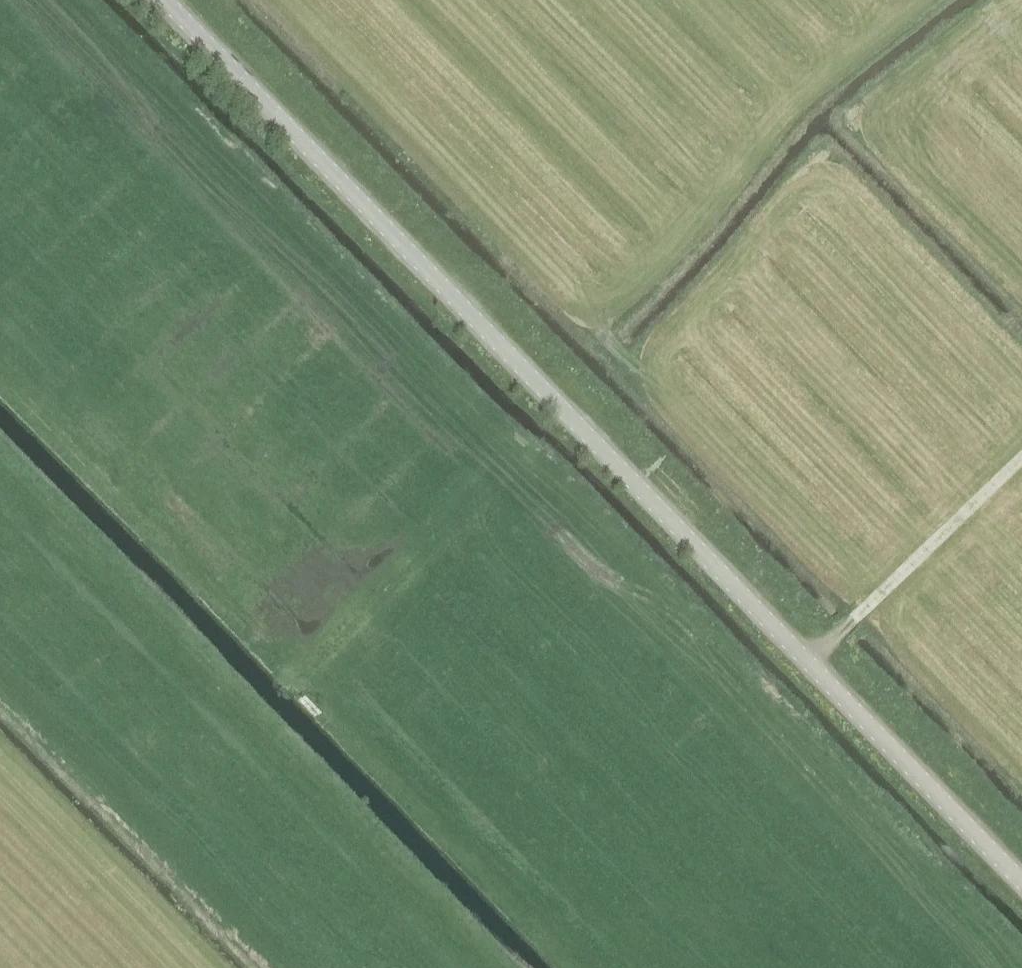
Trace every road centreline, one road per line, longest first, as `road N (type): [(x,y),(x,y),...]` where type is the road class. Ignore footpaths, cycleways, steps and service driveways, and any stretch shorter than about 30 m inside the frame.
road 1 (tertiary): [(1021,881),(166,0)]
road 2 (track): [(1021,457),(806,660)]

